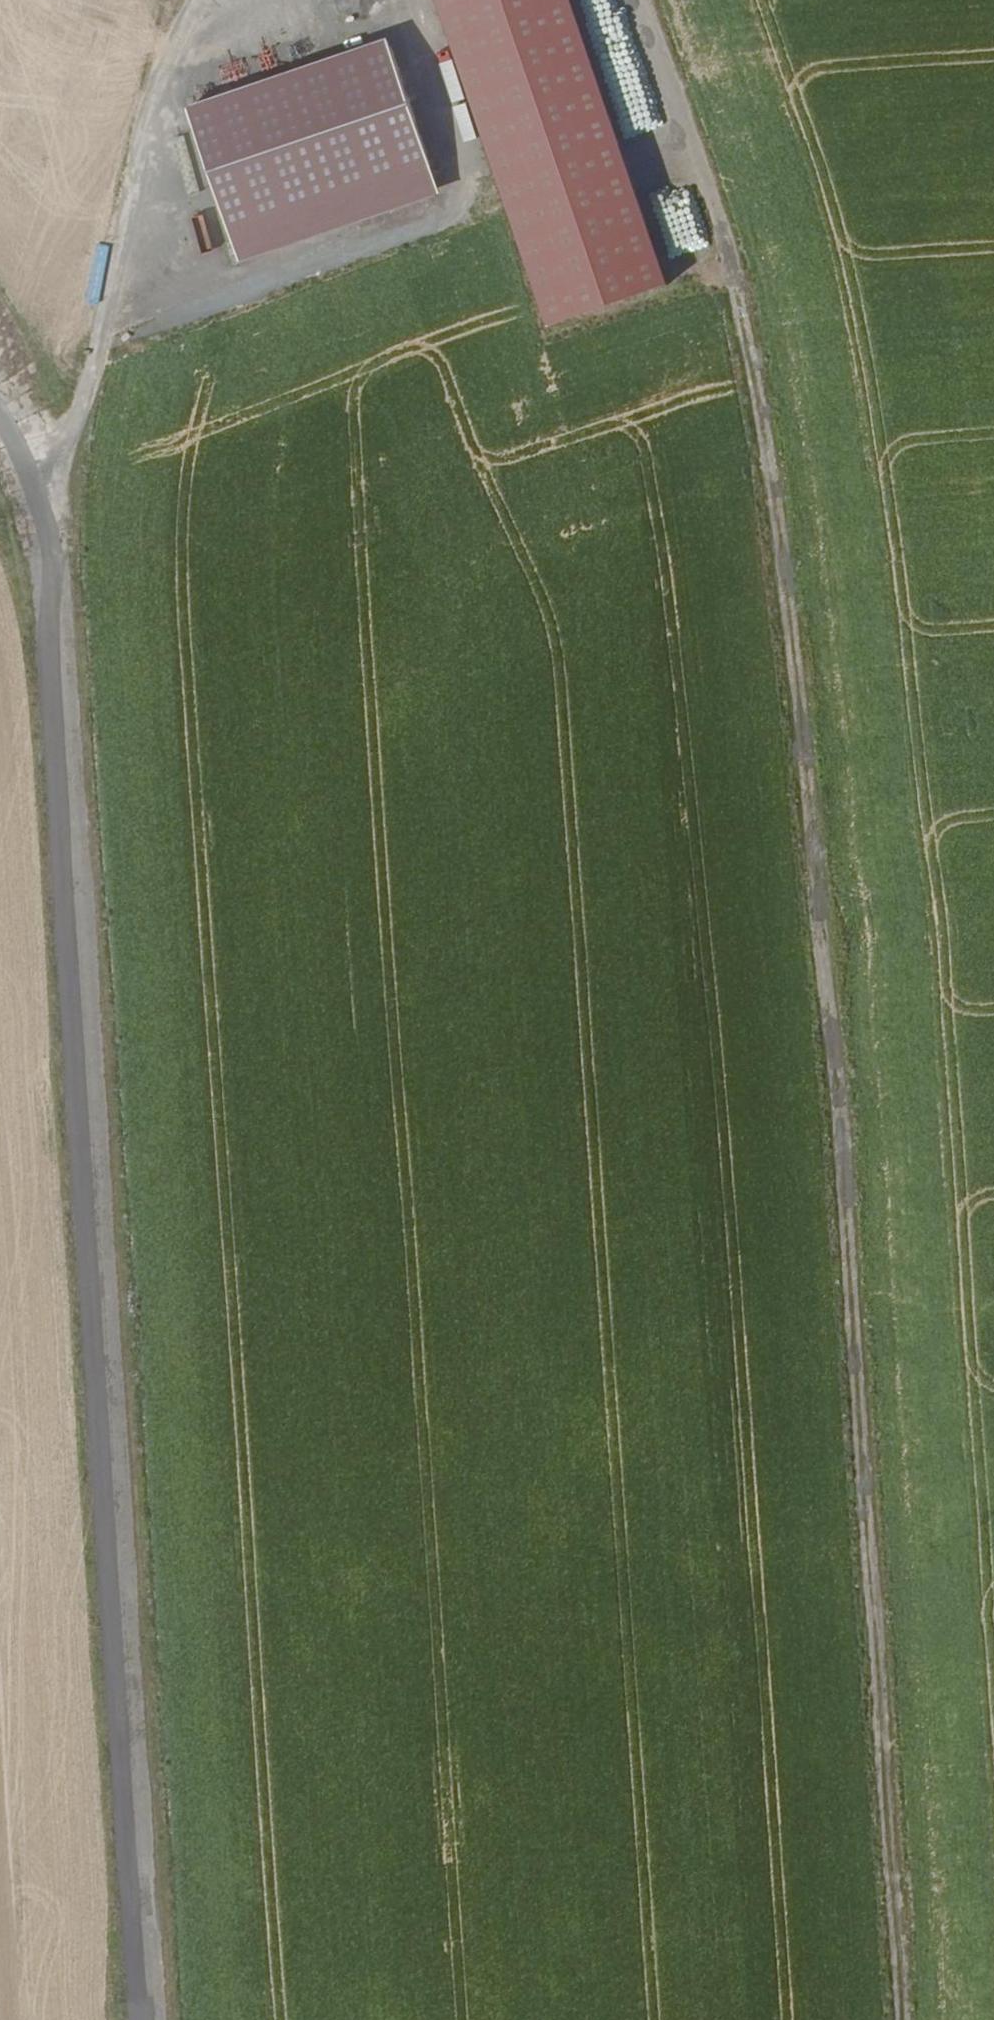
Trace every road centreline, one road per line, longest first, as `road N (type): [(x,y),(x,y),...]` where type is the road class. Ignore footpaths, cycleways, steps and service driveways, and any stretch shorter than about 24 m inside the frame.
road 1 (track): [(902,2019),(838,1093),(758,383),(641,0)]

